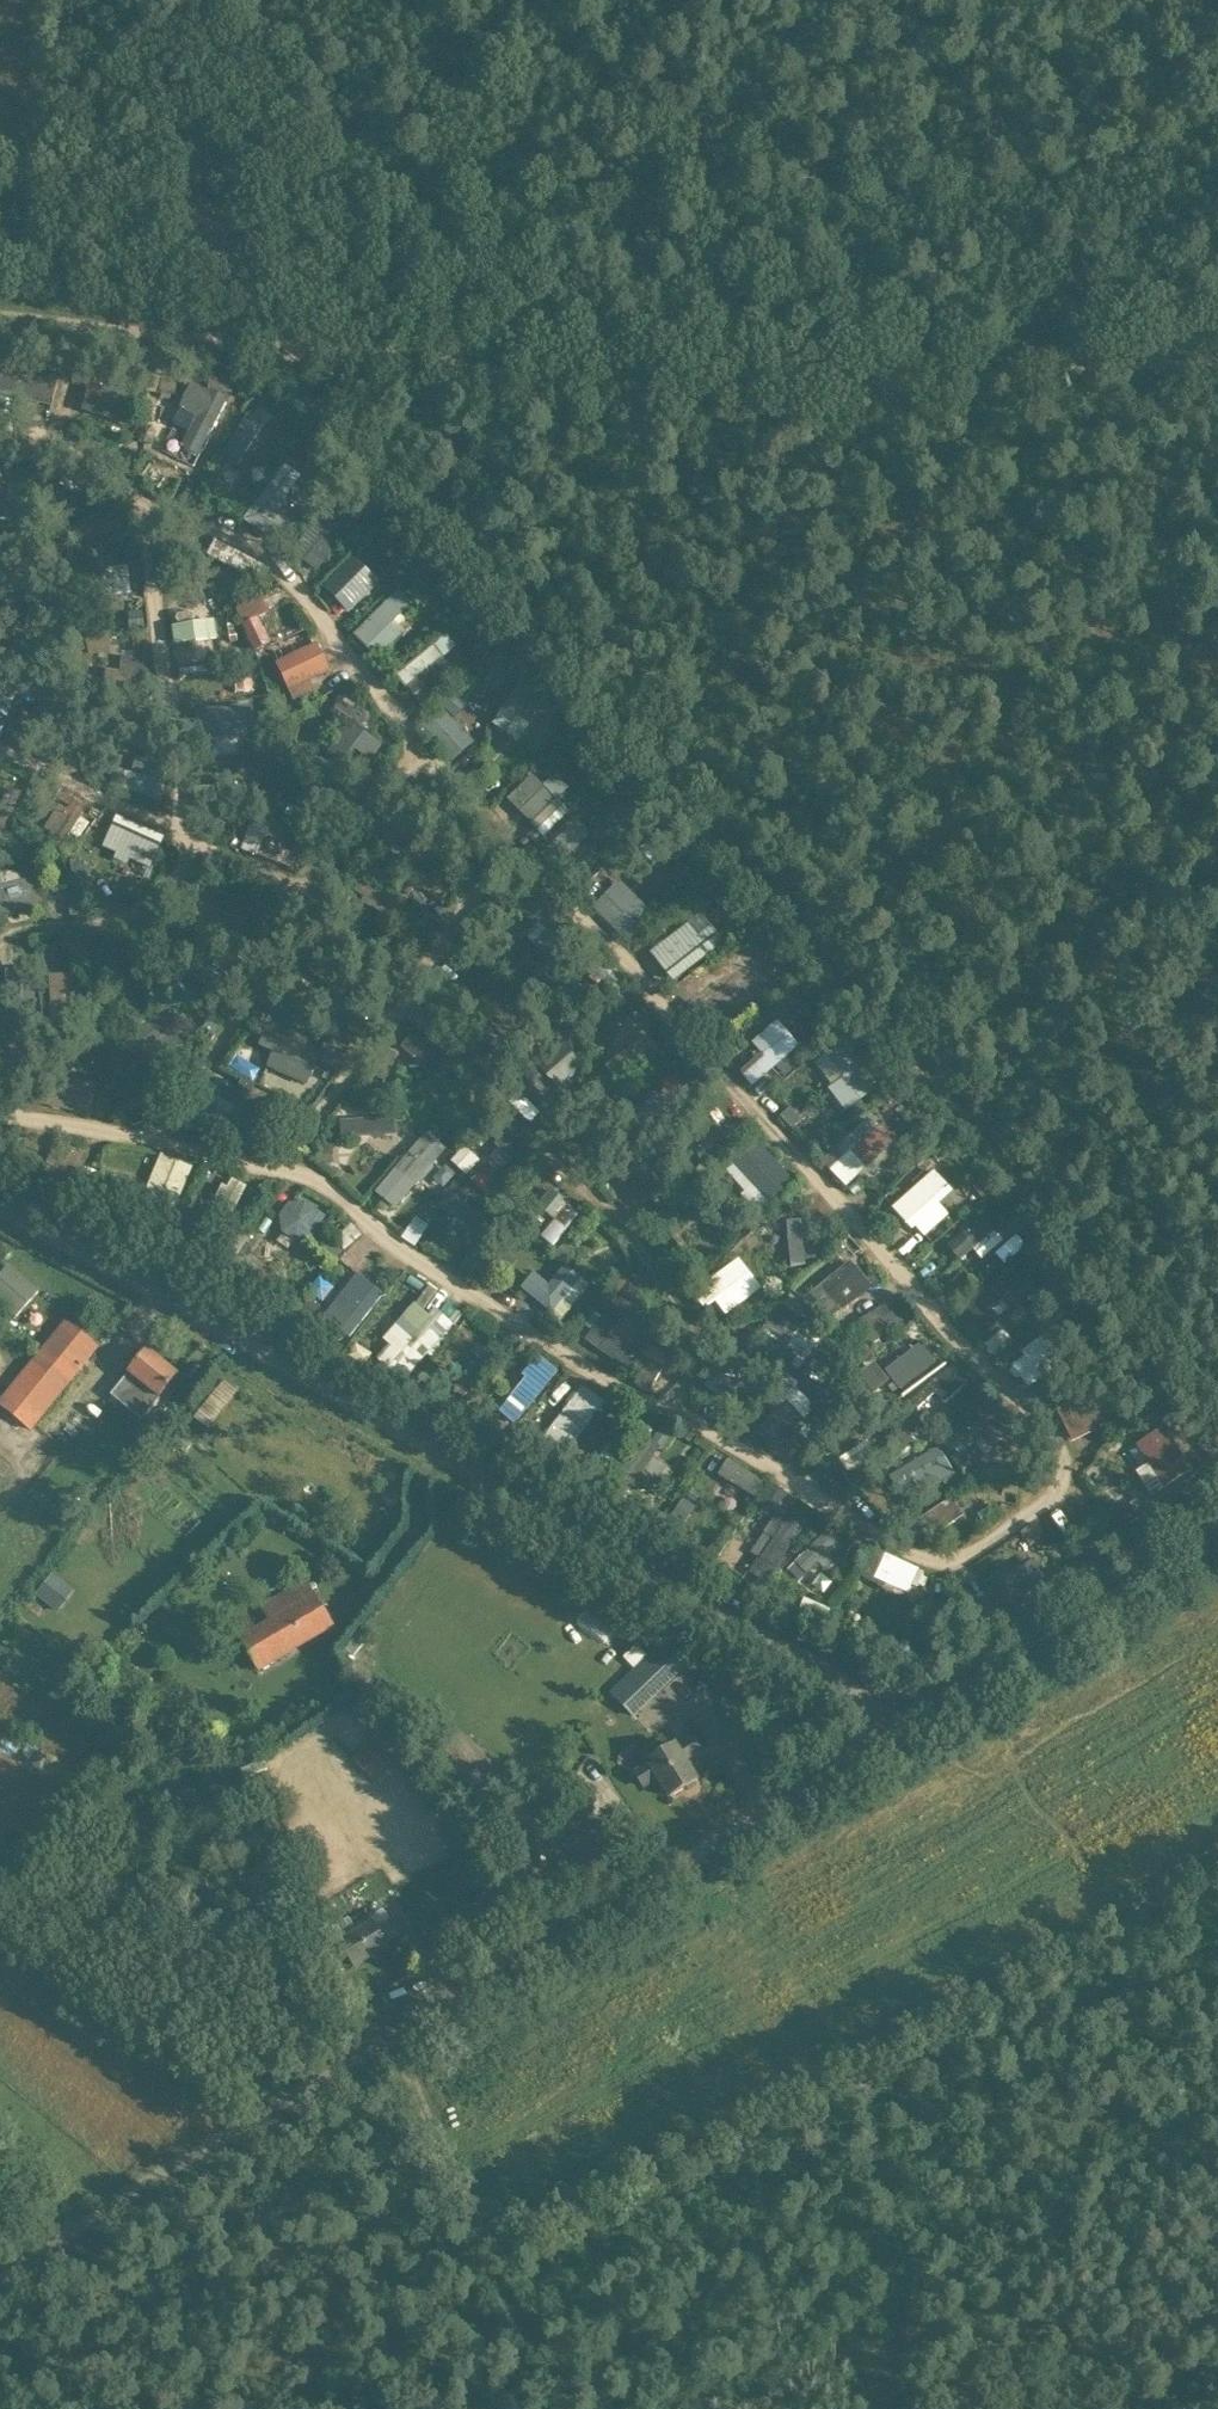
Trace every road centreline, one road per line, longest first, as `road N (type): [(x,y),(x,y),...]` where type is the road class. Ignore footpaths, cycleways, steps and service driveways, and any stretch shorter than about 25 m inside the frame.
road 1 (unclassified): [(0,2282),(92,2217),(845,1763),(863,1740),(867,1718),(859,1693),(835,1670),(0,1208)]
road 2 (track): [(1038,1191),(340,424),(269,336)]
road 3 (track): [(269,336),(567,361),(811,370),(1217,349)]
road 4 (track): [(563,2408),(391,2039)]
road 5 (track): [(867,1718),(913,1715),(1217,1536)]
road 6 (track): [(269,336),(203,0)]
road 7 (unclassified): [(0,316),(269,336)]
road 8 (track): [(1217,1076),(1038,1191)]

